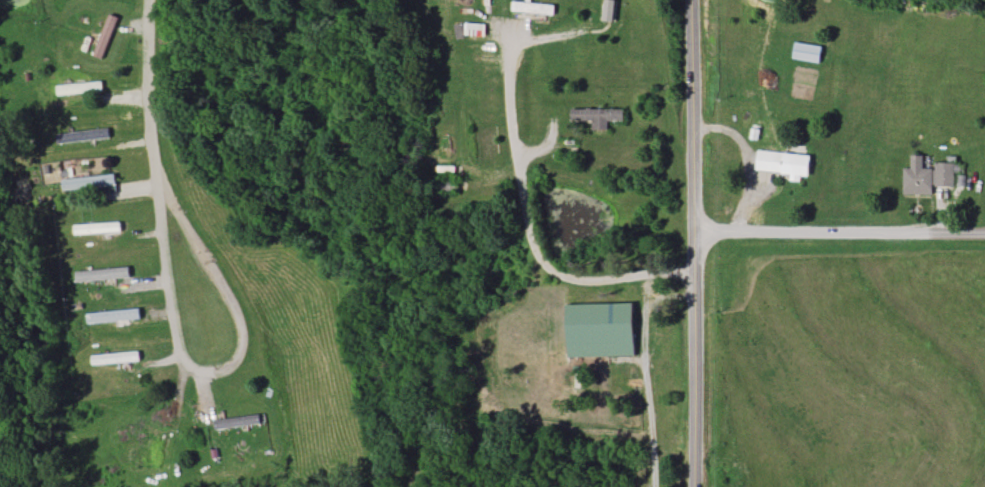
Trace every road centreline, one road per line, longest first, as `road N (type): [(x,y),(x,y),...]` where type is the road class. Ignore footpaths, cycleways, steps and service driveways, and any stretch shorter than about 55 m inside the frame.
road 1 (tertiary): [(696,486),(693,0)]
road 2 (residential): [(161,224),(161,192),(234,312),(241,352),(231,372),(190,372),(161,224)]
road 3 (residential): [(695,268),(585,276),(541,258),(519,182),(513,108),(513,25),(528,25)]
road 4 (residential): [(984,229),(695,232)]
road 5 (residential): [(161,192),(155,0)]

